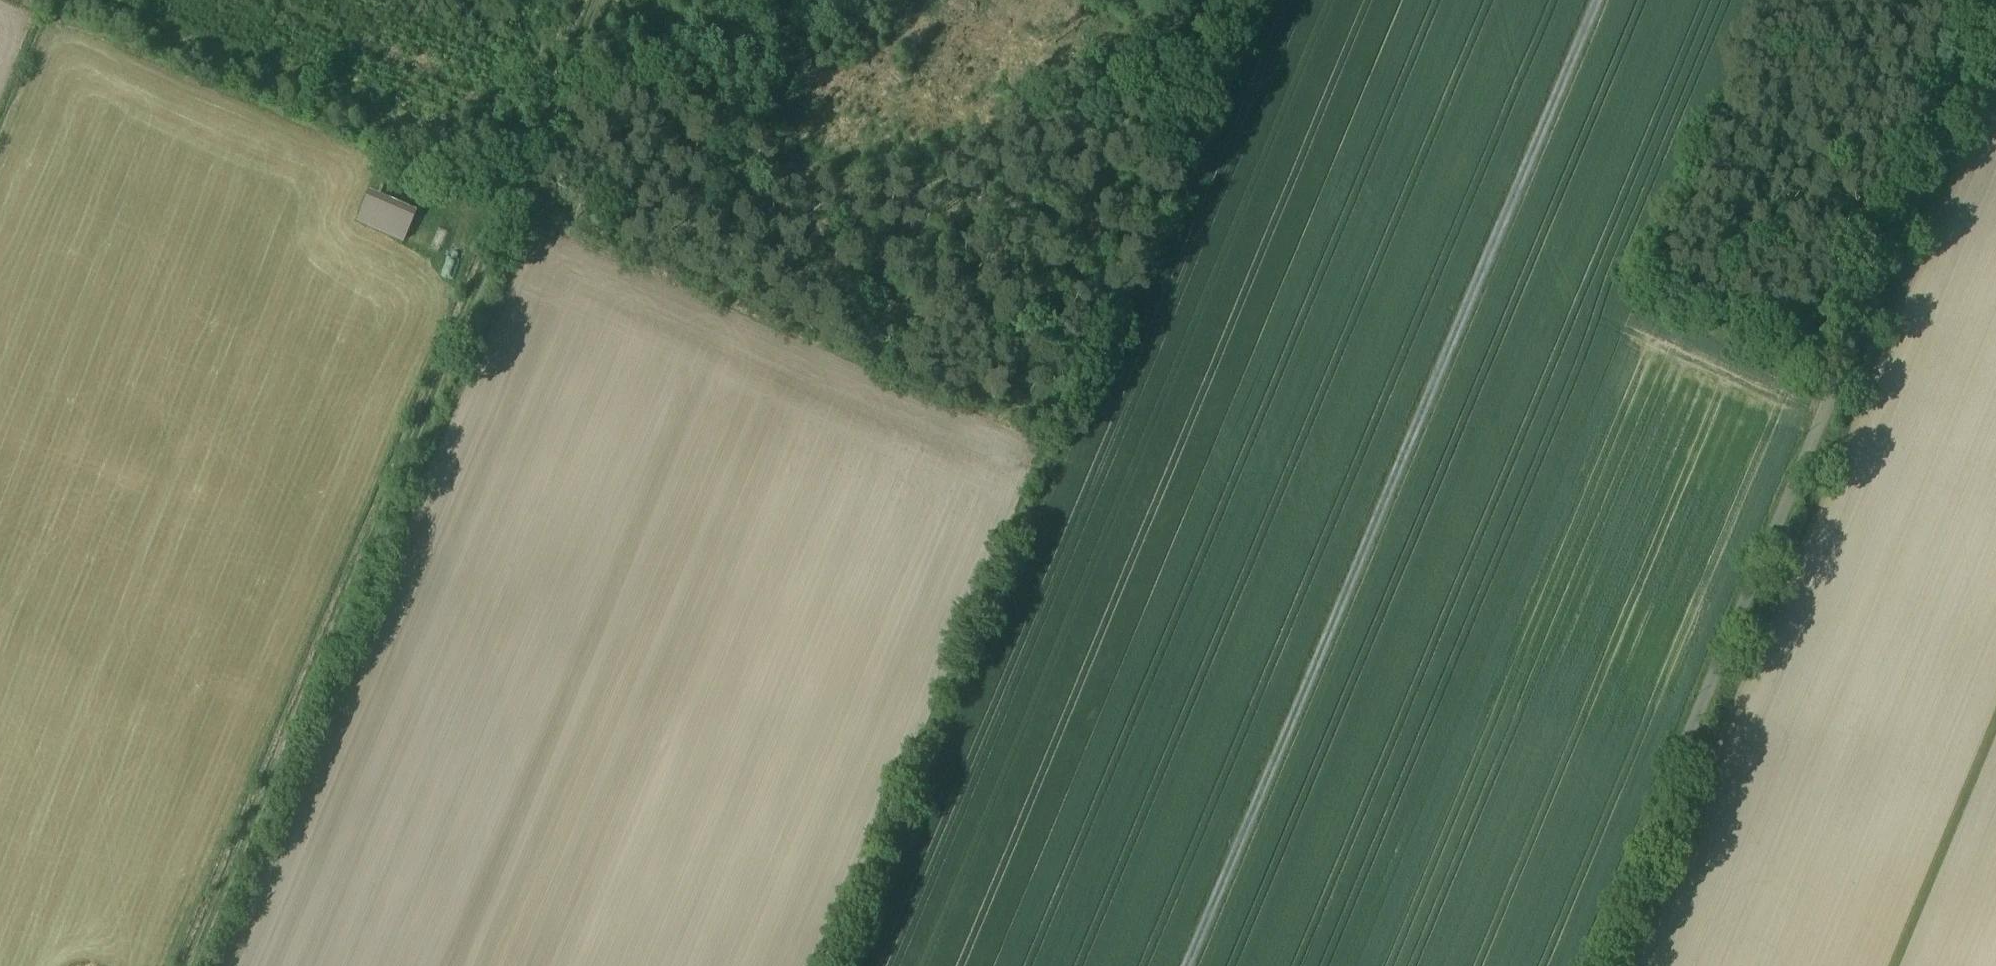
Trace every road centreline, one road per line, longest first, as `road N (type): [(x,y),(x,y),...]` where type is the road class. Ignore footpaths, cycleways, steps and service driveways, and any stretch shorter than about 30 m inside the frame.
road 1 (track): [(192,965),(599,0)]
road 2 (unclassified): [(1590,965),(1993,0)]

